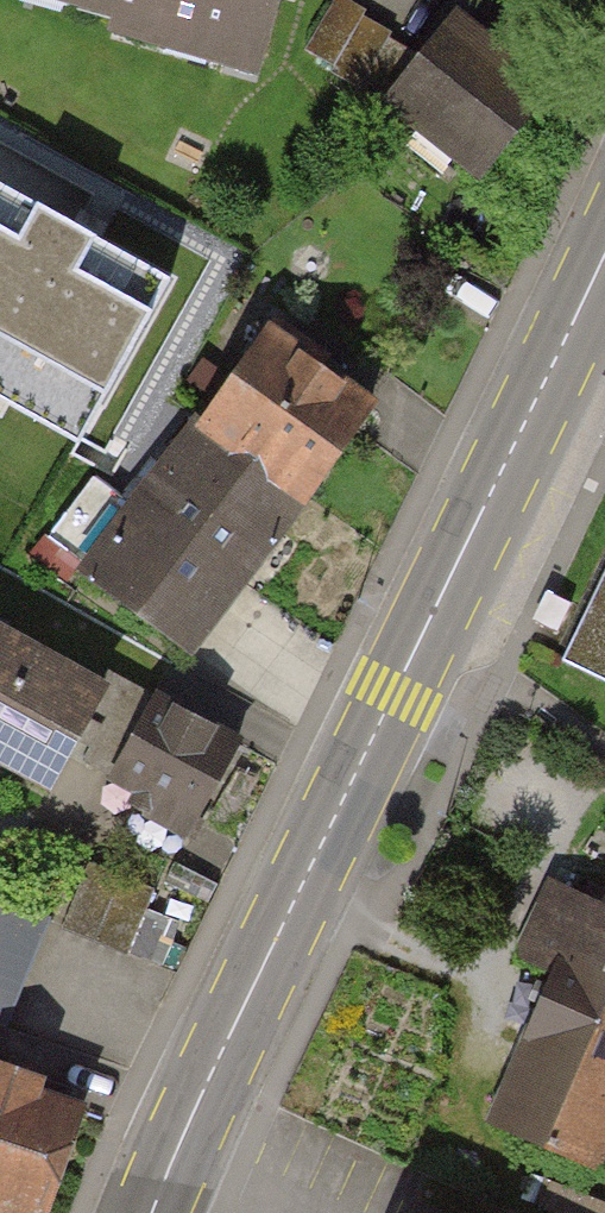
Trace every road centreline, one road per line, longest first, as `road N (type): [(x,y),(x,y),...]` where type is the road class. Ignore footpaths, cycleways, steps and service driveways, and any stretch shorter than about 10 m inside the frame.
road 1 (primary): [(153,1212),(604,258)]
road 2 (residential): [(482,0),(604,100)]

